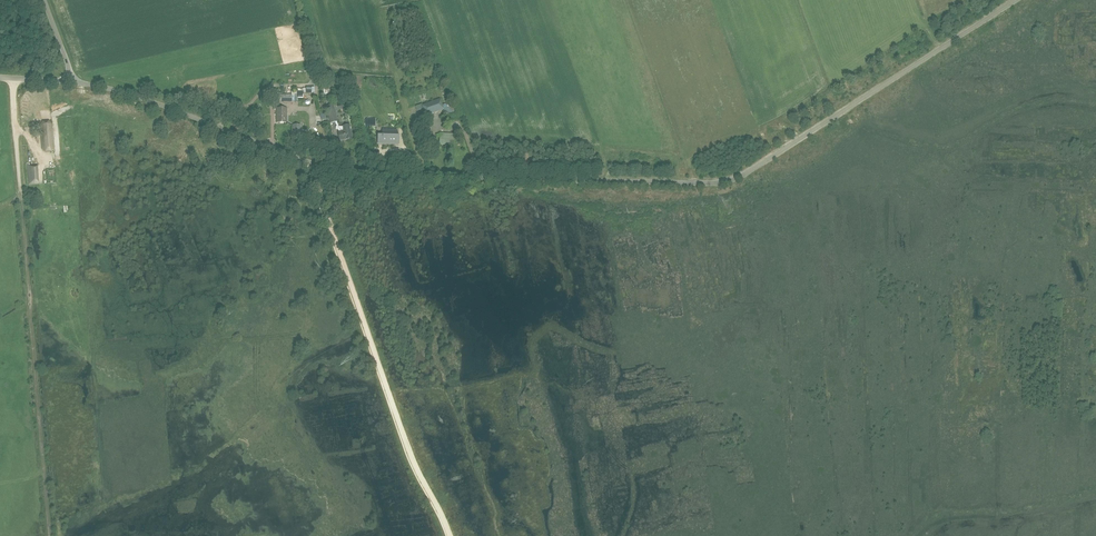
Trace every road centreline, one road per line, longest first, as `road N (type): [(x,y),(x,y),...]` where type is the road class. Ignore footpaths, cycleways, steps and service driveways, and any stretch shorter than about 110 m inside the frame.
road 1 (unclassified): [(71,82),(124,93),(356,175),(716,184),(740,178),(1017,0)]
road 2 (track): [(312,163),(411,455),(450,535)]

